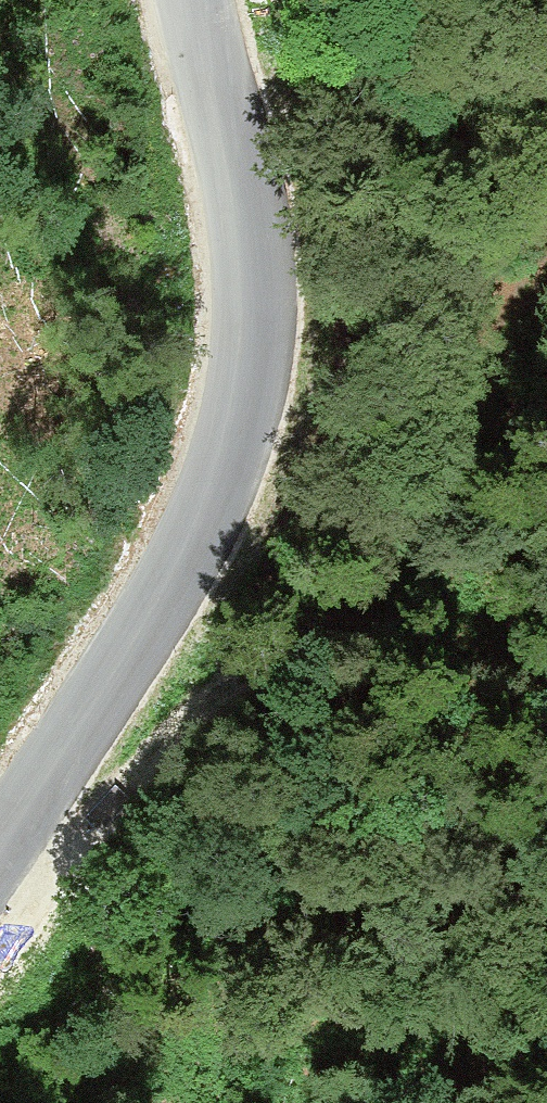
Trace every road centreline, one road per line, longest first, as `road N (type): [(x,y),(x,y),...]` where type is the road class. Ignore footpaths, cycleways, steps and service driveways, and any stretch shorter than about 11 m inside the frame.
road 1 (tertiary): [(187,0),(251,282),(235,425),(197,521),(0,838)]
road 2 (track): [(0,906),(316,612),(419,472),(546,241)]

